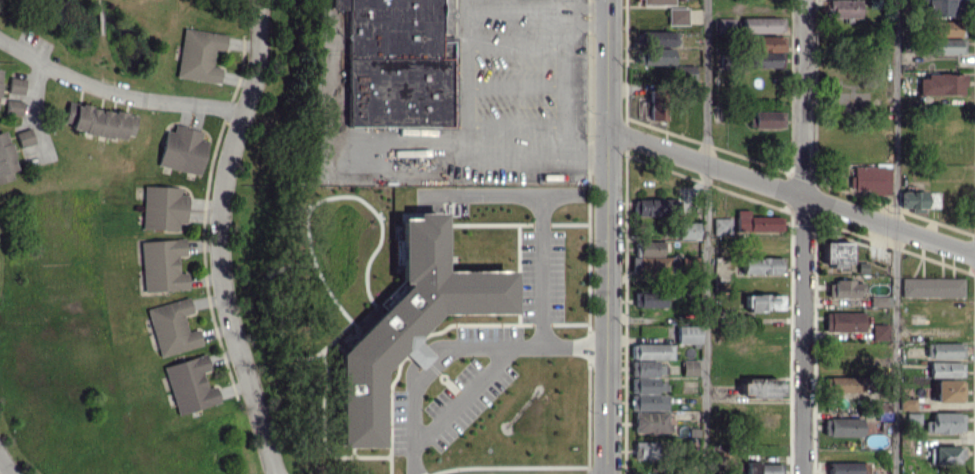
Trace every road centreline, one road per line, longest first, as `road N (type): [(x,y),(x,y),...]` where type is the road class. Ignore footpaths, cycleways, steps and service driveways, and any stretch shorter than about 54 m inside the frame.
road 1 (residential): [(274,473),(219,265),(224,173),(259,63),(257,0)]
road 2 (residential): [(608,0),(606,473)]
road 3 (residential): [(803,0),(802,473)]
road 4 (residential): [(607,130),(974,255)]
road 5 (residential): [(0,38),(126,95),(243,113)]

